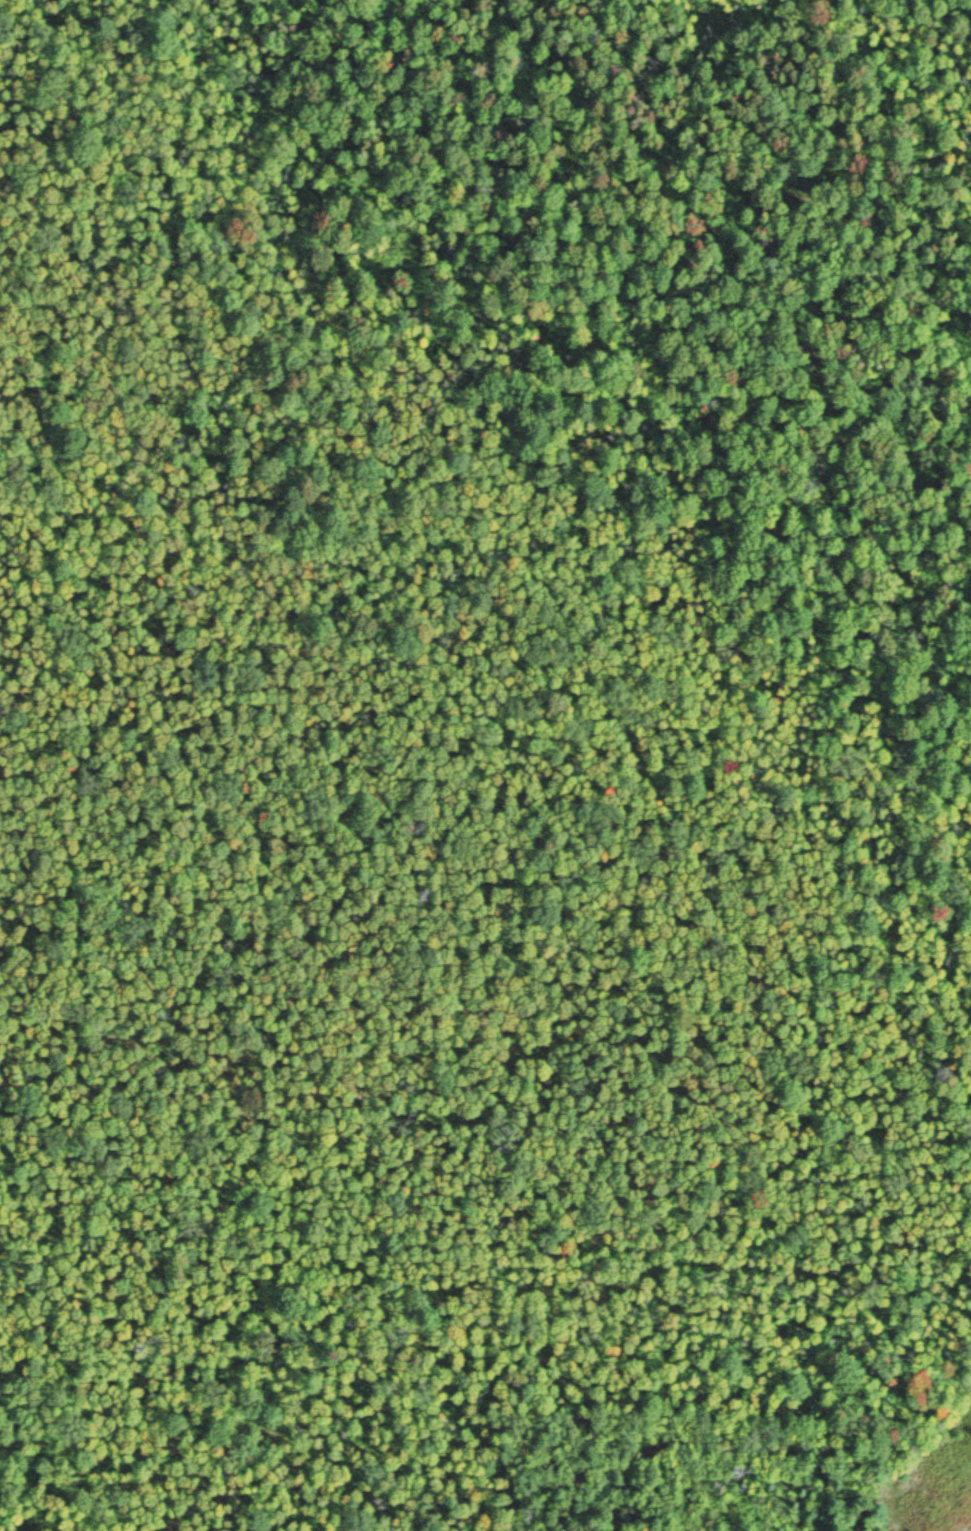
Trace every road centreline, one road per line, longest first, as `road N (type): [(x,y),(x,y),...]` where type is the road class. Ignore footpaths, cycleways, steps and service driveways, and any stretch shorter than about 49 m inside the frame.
road 1 (track): [(0,817),(348,753),(970,658)]

